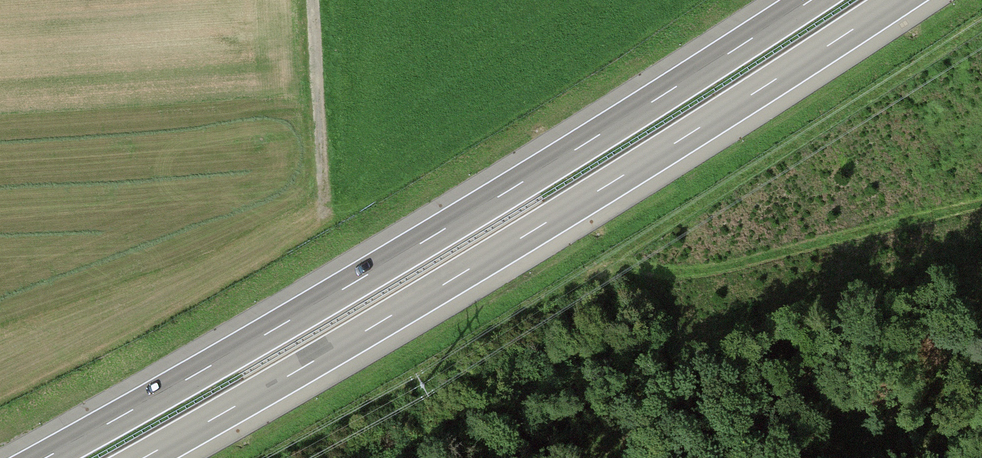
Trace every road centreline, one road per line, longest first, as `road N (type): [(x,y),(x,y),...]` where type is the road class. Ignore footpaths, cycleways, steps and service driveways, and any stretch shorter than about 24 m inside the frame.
road 1 (motorway): [(810,0),(484,206),(45,457)]
road 2 (motorway): [(142,457),(685,138),(897,0)]
road 3 (track): [(312,0),(324,218)]

